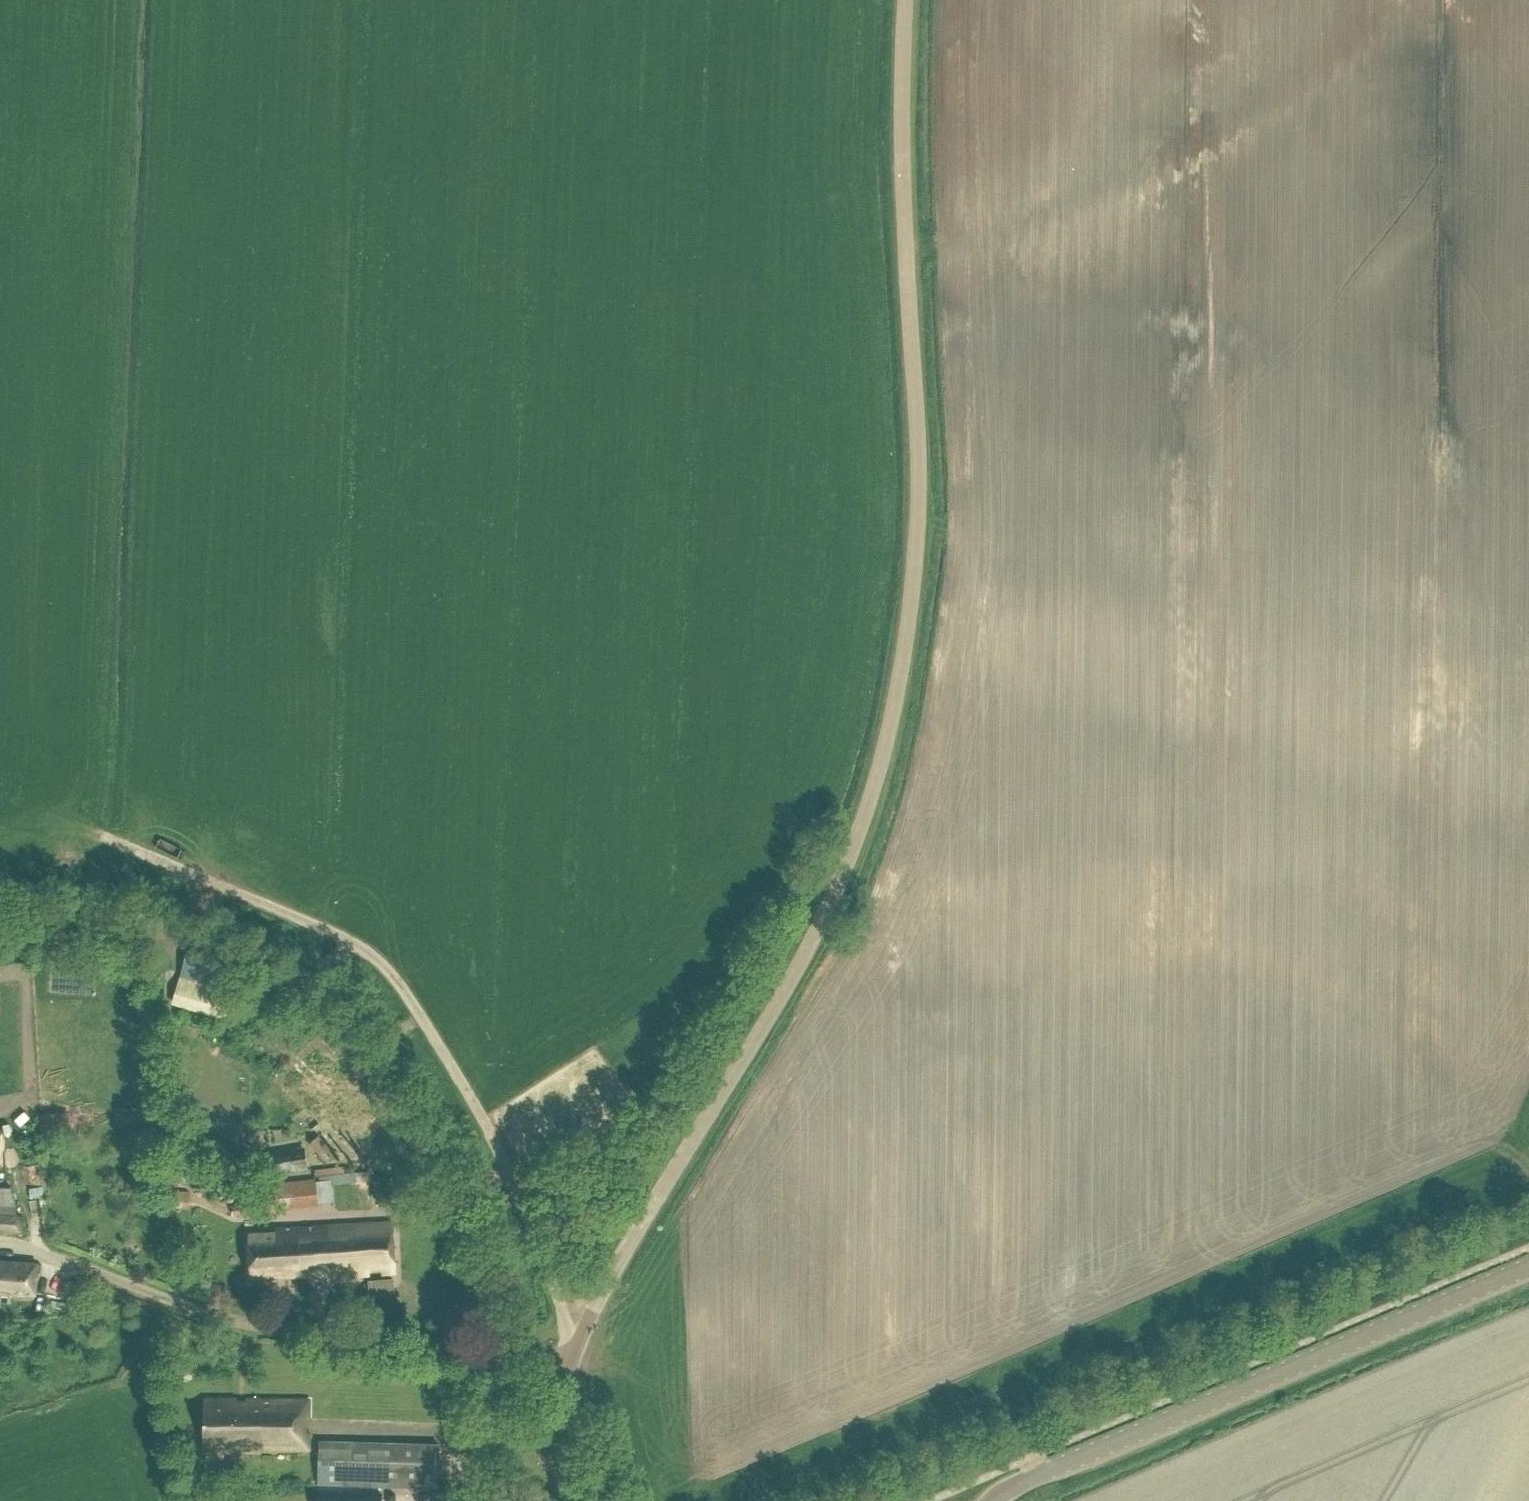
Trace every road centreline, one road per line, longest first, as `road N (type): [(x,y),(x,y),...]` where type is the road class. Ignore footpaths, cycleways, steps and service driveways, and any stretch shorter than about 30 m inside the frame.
road 1 (unclassified): [(574,1356),(613,1272),(816,932),(859,829),(888,726),(917,523),(903,205),(906,0)]
road 2 (unclassified): [(102,836),(351,941),(378,960),(502,1154),(574,1356)]
road 3 (tertiary): [(988,1500),(1033,1474),(1528,1266)]
road 4 (unclassified): [(17,1244),(242,1323),(495,1350)]
road 5 (unclassified): [(495,1350),(472,1227),(426,1143)]
road 6 (unclassified): [(556,1460),(513,1424),(495,1350)]

